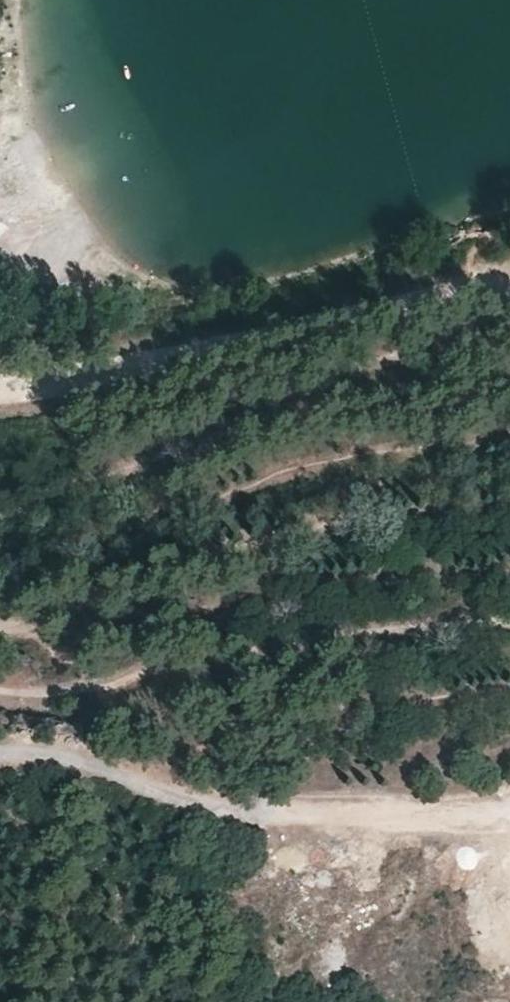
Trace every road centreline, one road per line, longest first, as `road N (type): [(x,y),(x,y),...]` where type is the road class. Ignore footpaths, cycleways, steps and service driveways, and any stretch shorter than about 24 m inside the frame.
road 1 (track): [(0,394),(509,289)]
road 2 (track): [(509,815),(246,815),(56,760),(0,762)]

